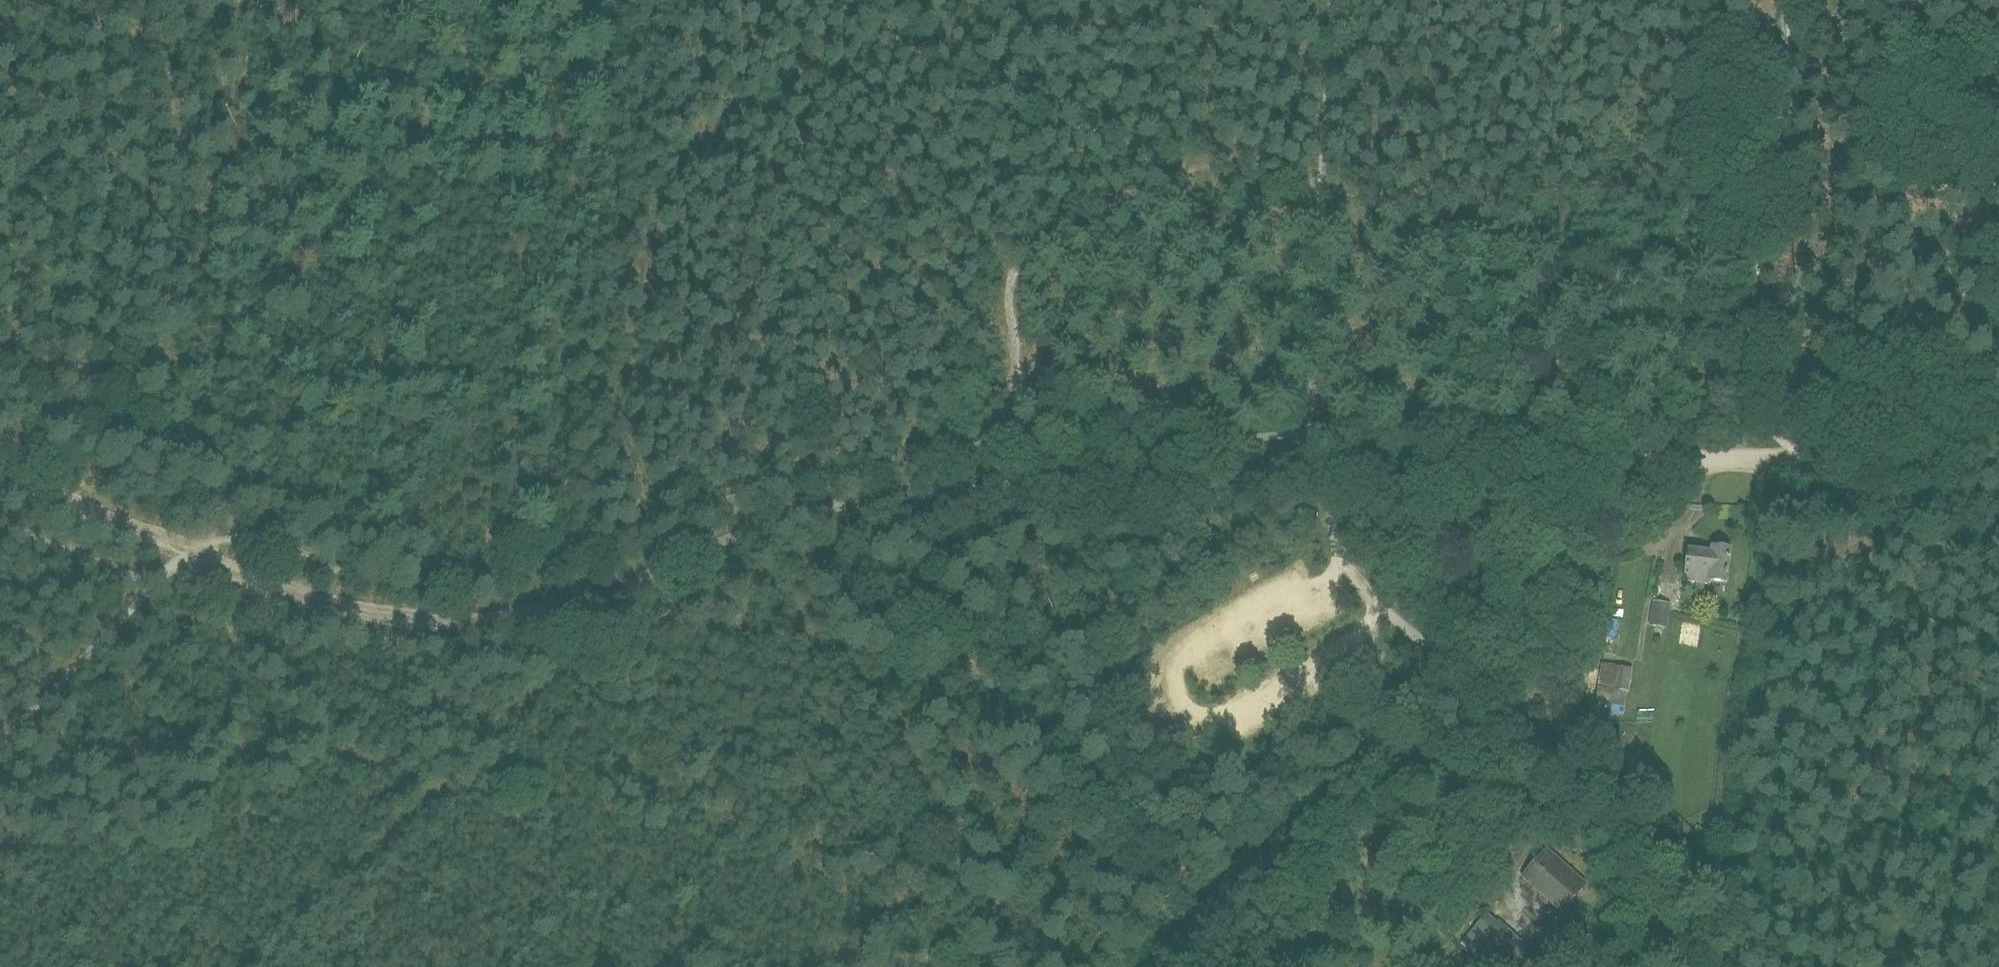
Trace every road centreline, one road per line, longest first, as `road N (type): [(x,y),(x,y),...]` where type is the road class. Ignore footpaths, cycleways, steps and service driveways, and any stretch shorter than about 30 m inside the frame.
road 1 (track): [(644,575),(789,511),(879,492),(1309,471)]
road 2 (track): [(1311,432),(1232,298),(1178,248),(1142,160),(1123,140),(984,85),(830,0)]
road 3 (track): [(644,575),(452,622),(397,623),(277,592),(193,551),(0,480)]
road 4 (track): [(1679,966),(1681,927),(1659,852),(1586,780),(1384,611)]
road 5 (track): [(1328,0),(1329,192),(1309,471)]
road 6 (track): [(1335,471),(1796,452)]
road 7 (track): [(1755,454),(1797,0)]
road 8 (track): [(1329,192),(1559,187),(1776,218)]
road 9 (track): [(1796,452),(1998,448)]
road 10 (track): [(1384,611),(1338,560),(1335,471)]

